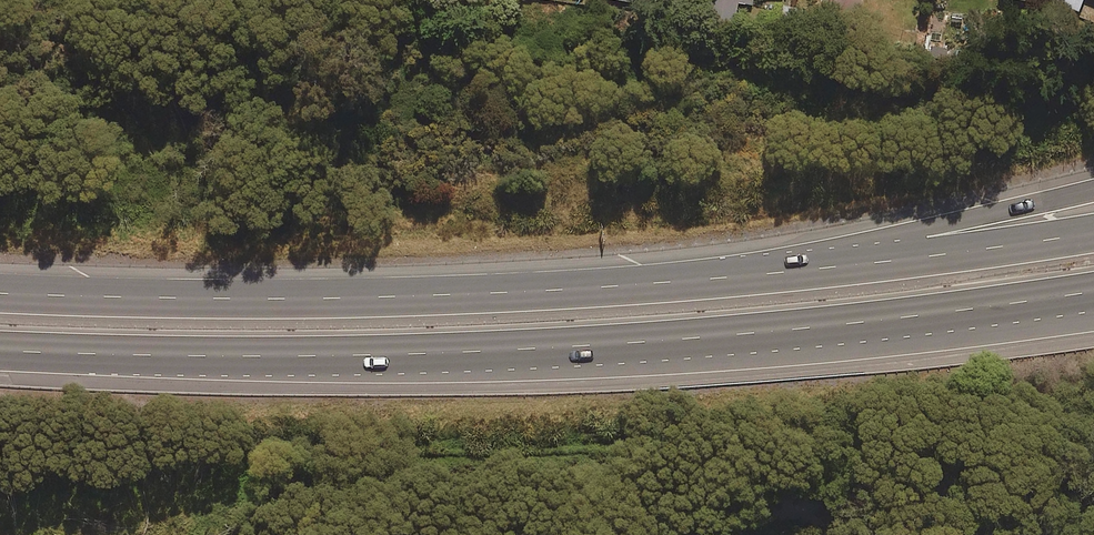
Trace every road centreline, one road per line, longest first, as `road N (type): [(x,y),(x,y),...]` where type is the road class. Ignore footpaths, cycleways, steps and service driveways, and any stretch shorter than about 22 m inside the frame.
road 1 (motorway): [(1093,291),(797,329),(544,347),(329,355),(0,345)]
road 2 (motorway): [(0,291),(275,299),(562,290),(813,268)]
road 3 (motorway): [(813,268),(1093,181)]
road 4 (motorway): [(813,268),(1093,233)]

